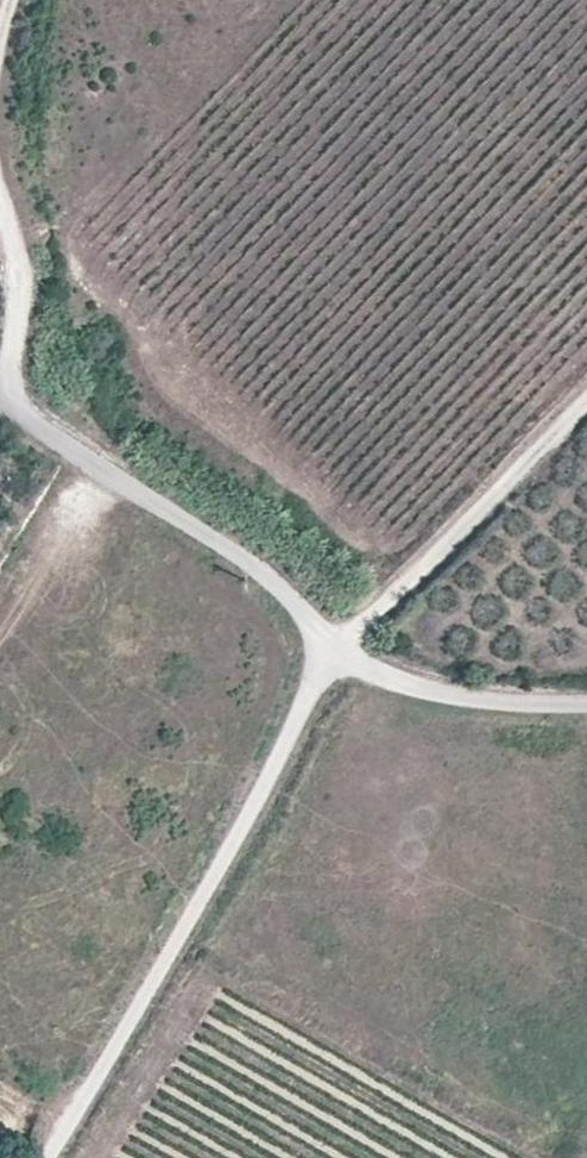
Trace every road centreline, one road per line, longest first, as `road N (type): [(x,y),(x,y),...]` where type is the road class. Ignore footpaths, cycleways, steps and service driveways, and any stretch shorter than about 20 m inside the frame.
road 1 (unclassified): [(42,1157),(223,870),(343,654)]
road 2 (unclassified): [(0,395),(252,566),(343,654)]
road 3 (track): [(343,654),(586,400)]
road 4 (unclassified): [(343,654),(441,699),(586,707)]
road 5 (track): [(10,401),(18,275),(0,210)]

